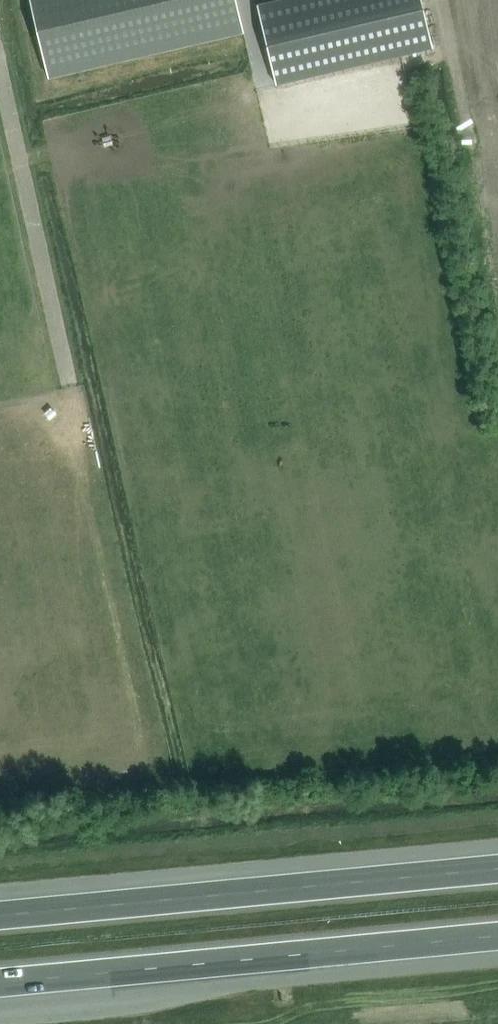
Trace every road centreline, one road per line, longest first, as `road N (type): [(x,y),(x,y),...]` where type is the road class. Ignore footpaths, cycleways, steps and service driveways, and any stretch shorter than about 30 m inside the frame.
road 1 (motorway): [(0,983),(497,937)]
road 2 (motorway): [(497,869),(0,915)]

